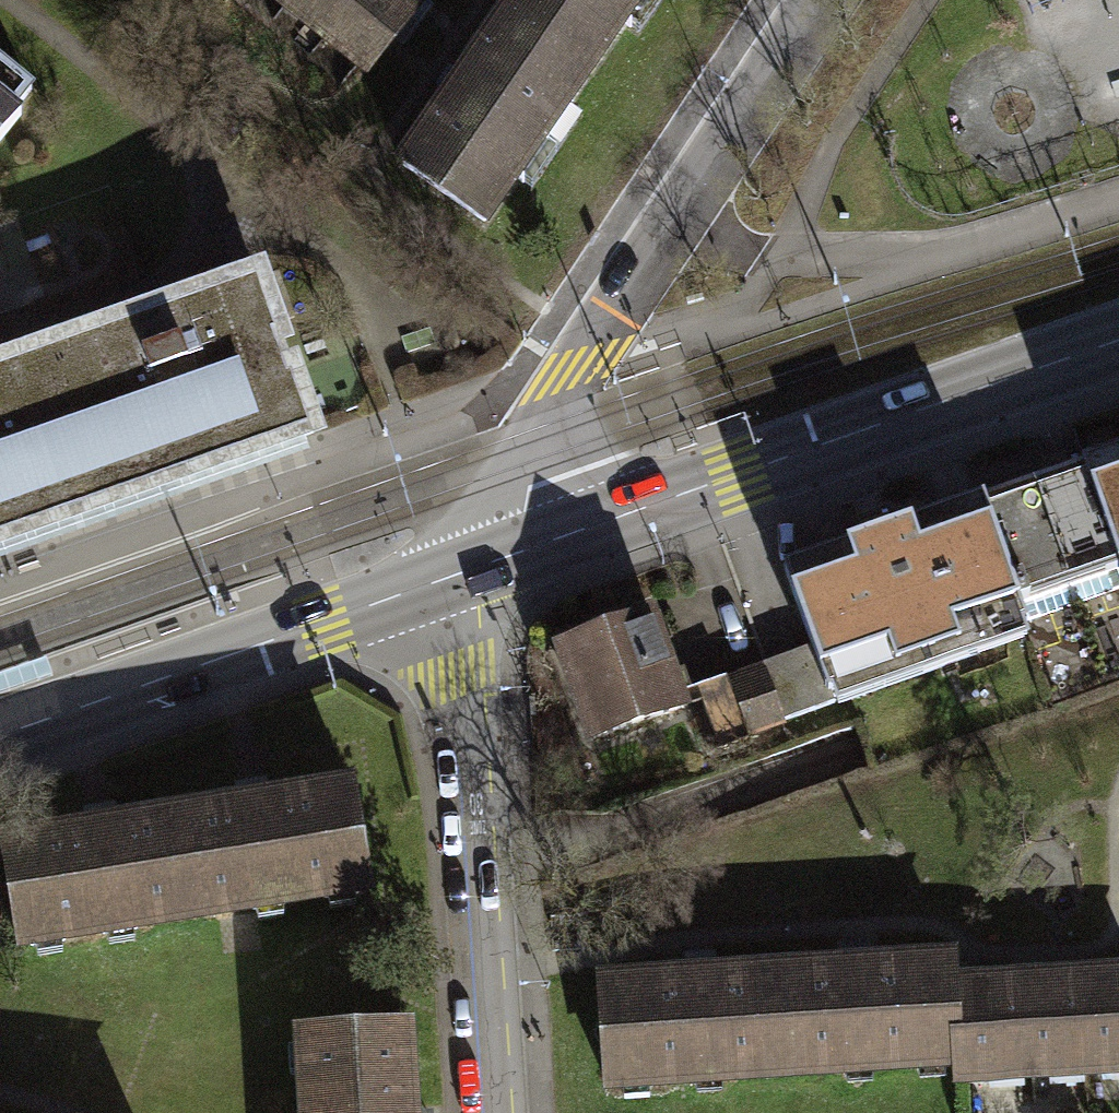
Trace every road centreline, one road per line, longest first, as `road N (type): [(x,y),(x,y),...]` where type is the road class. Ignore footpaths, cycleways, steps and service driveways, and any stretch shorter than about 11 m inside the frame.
road 1 (primary): [(1118,345),(461,571)]
road 2 (residential): [(461,571),(582,362),(812,0)]
road 3 (residential): [(461,571),(499,1112)]
road 4 (primary): [(461,571),(0,736)]

